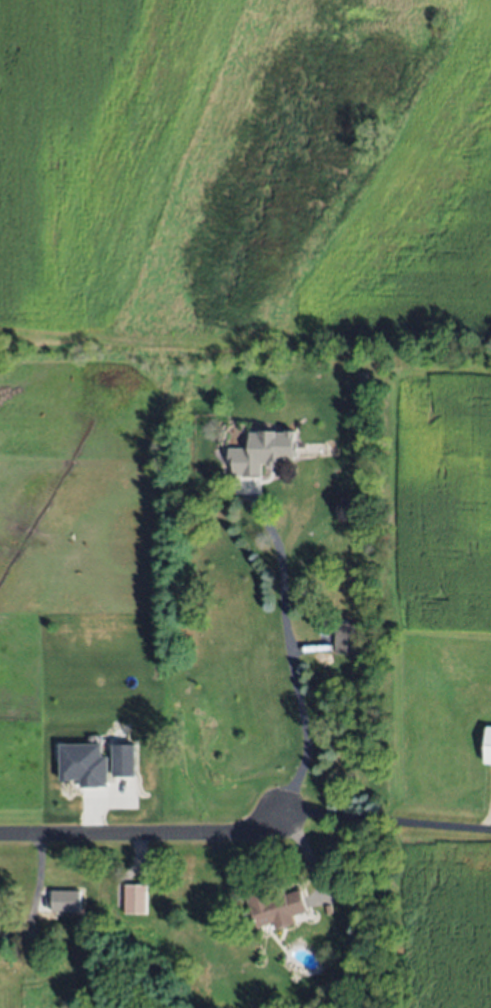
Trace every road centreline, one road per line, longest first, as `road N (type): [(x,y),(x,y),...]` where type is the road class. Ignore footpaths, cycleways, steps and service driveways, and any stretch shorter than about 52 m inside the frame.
road 1 (residential): [(0,836),(206,836),(257,831),(277,822),(280,809)]

